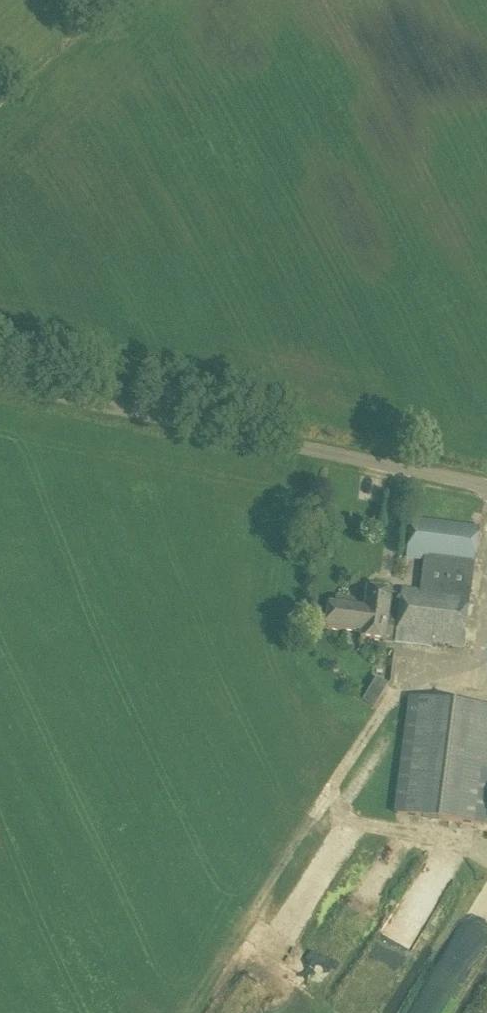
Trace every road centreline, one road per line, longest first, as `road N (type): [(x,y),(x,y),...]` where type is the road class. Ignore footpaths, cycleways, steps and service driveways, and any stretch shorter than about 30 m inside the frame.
road 1 (unclassified): [(0,384),(486,487)]
road 2 (track): [(317,813),(190,1012)]

